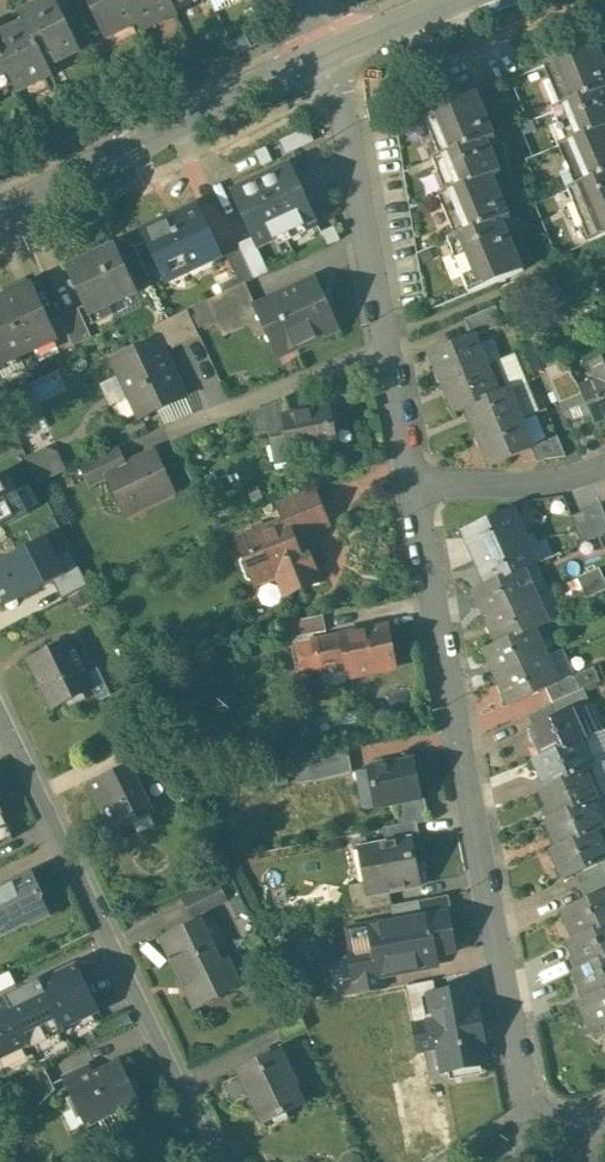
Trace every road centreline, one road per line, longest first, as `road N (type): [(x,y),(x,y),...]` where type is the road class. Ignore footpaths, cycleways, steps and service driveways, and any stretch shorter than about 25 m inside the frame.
road 1 (residential): [(416,489),(533,1120)]
road 2 (residential): [(0,724),(212,1161)]
road 3 (residential): [(335,52),(416,489)]
road 4 (tertiary): [(335,52),(0,219)]
road 5 (residential): [(416,489),(569,479),(604,465)]
road 6 (tertiary): [(454,0),(335,52)]

